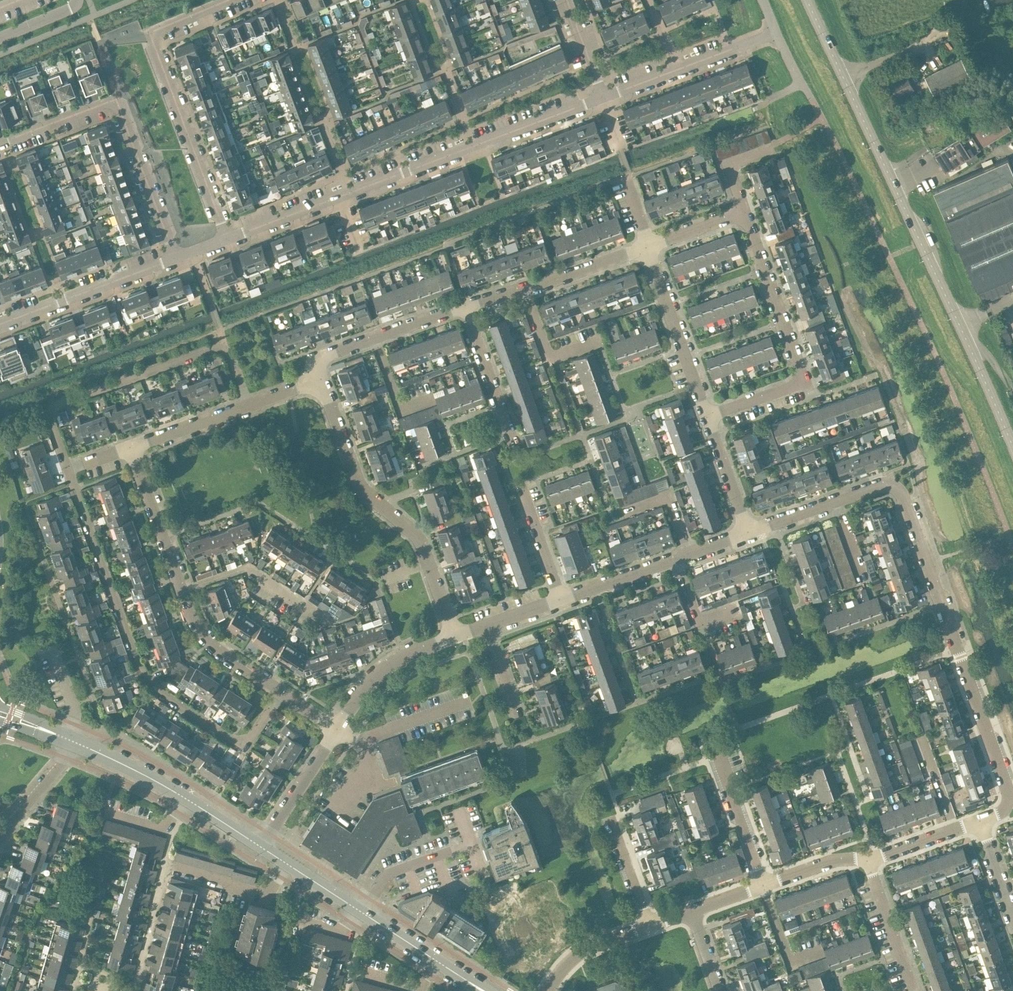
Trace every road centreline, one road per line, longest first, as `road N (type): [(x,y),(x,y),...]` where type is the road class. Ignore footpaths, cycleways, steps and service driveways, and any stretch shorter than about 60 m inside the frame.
road 1 (secondary): [(1012,449),(808,0)]
road 2 (residential): [(280,692),(249,739),(235,742),(151,682),(67,467)]
road 3 (residential): [(227,240),(603,98)]
road 4 (residential): [(976,821),(1007,808),(1011,798),(902,492),(882,482)]
road 5 (residential): [(67,467),(48,416),(52,405),(212,347),(226,352),(246,402)]
road 6 (residential): [(227,240),(151,34),(229,0)]
road 7 (residential): [(451,635),(421,543),(362,486),(319,376)]
road 8 (residential): [(0,143),(116,99),(175,259)]
road 9 (residential): [(707,416),(804,383),(744,211)]
road 10 (residential): [(0,324),(175,259)]
road 11 (residential): [(603,98),(776,31)]
road 12 (residential): [(707,416),(648,245)]
road 13 (residential): [(334,622),(247,567),(181,589)]
road 14 (residential): [(319,376),(328,355),(468,307)]
road 15 (residential): [(764,884),(711,738)]
road 16 (residential): [(181,589),(128,445)]
road 17 (residential): [(336,728),(385,666),(451,635)]
road 18 (residential): [(280,692),(200,638),(181,589)]
road 19 (residential): [(747,529),(882,482)]
road 20 (residential): [(263,847),(336,728)]
road 21 (residential): [(512,439),(468,307)]
road 22 (residential): [(916,990),(870,860)]
road 23 (residential): [(166,865),(262,891),(281,859)]
road 24 (residential): [(360,911),(390,872),(471,843)]
road 25 (residential): [(560,596),(686,550)]
road 26 (residential): [(526,288),(648,245)]
road 27 (residential): [(600,342),(552,359),(526,288)]
road 28 (tertiary): [(183,798),(71,740)]
road 29 (residential): [(128,445),(246,402)]
road 30 (residential): [(547,990),(573,956),(649,926)]

